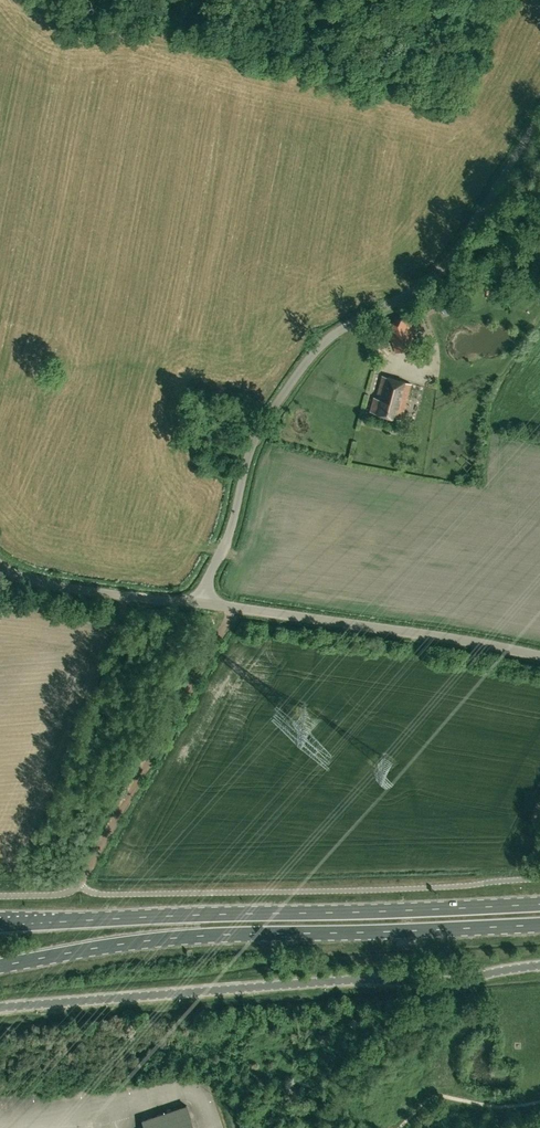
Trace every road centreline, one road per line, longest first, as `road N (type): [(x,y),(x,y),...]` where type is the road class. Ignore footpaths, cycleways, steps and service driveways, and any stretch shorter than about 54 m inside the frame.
road 1 (unclassified): [(194,603),(232,528),(247,460),(268,416),(324,341),(412,292),(448,261),(539,115)]
road 2 (unclassified): [(0,1006),(349,979),(446,980),(539,964)]
road 3 (primary): [(0,965),(199,935),(539,925)]
road 4 (primary): [(539,904),(0,926)]
road 5 (unclassified): [(539,656),(194,603)]
road 6 (unclassified): [(194,603),(0,570)]

